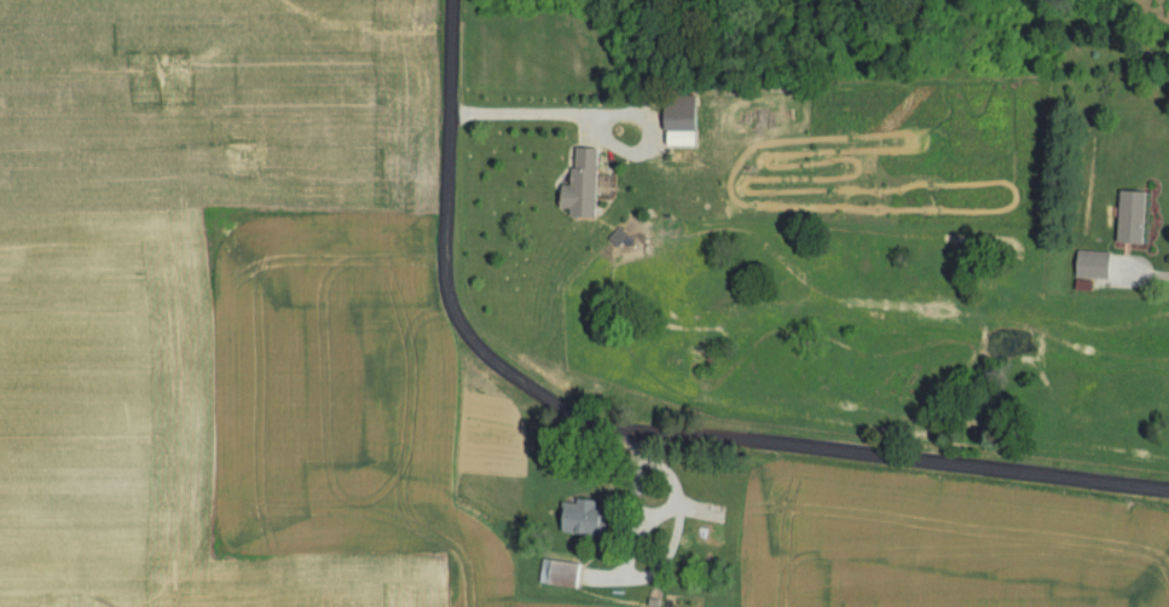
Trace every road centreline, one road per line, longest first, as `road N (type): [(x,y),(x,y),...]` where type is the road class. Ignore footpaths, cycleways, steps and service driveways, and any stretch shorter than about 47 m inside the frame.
road 1 (residential): [(1168,489),(586,426),(476,353),(457,330),(444,284)]
road 2 (residential): [(444,0),(444,284)]
road 3 (residential): [(604,531),(625,537),(670,508),(666,486),(621,452),(623,435)]

